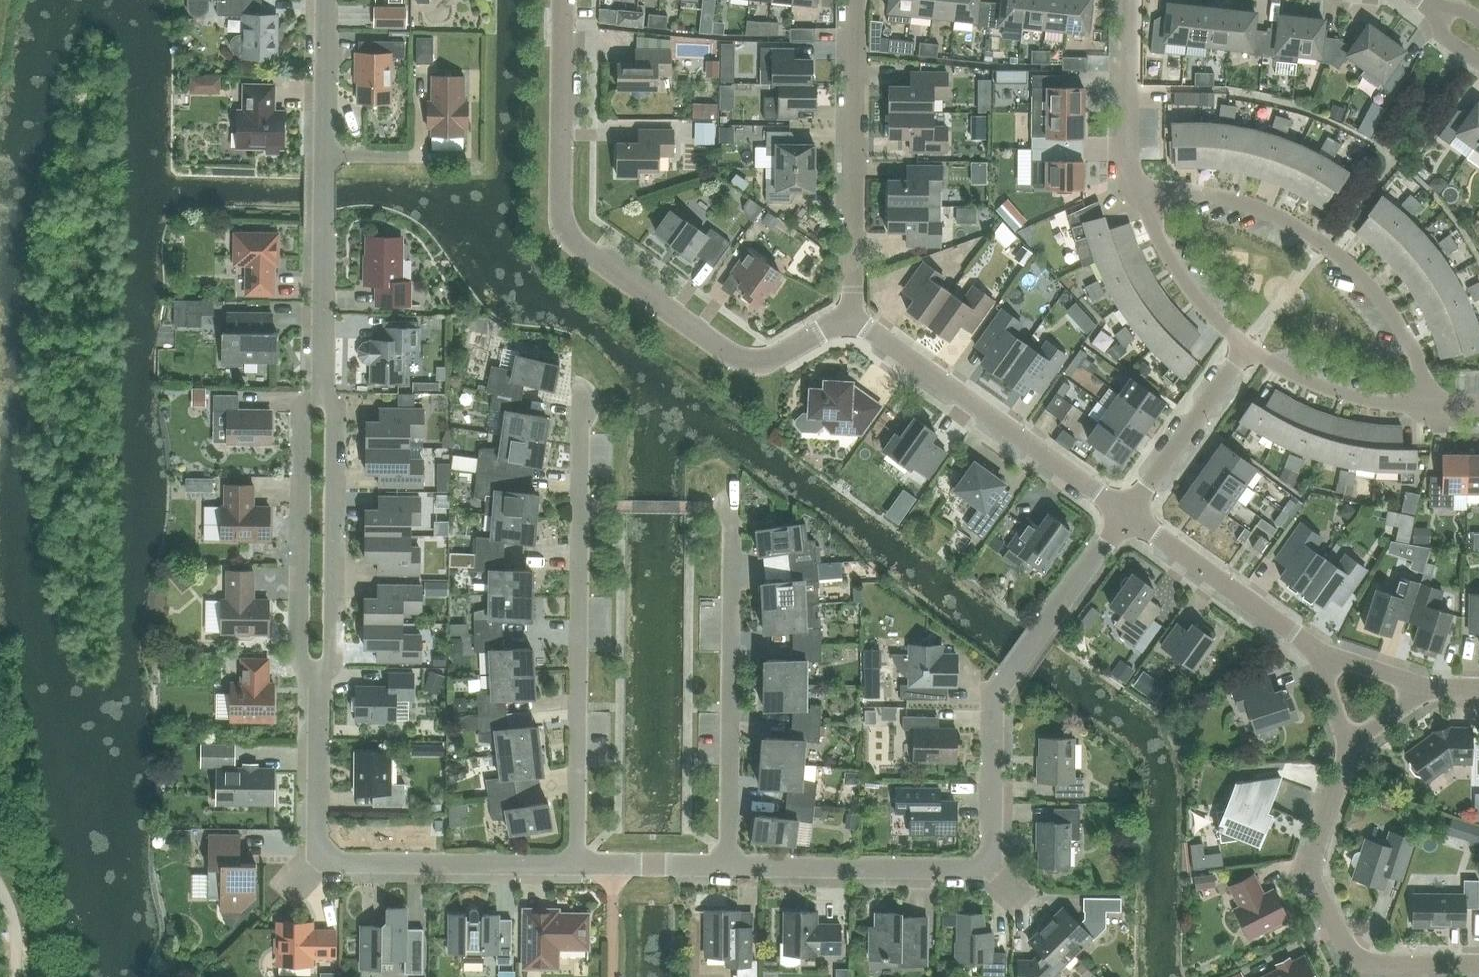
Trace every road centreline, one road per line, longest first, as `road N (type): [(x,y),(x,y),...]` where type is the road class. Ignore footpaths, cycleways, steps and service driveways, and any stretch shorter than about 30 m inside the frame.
road 1 (residential): [(852,317),(770,360),(741,360),(570,239),(560,209),(563,0)]
road 2 (residential): [(575,863),(581,379)]
road 3 (residential): [(993,869),(994,696),(1127,514)]
road 4 (residential): [(1430,406),(1399,326),(1332,251),(1235,200),(1140,190)]
road 5 (residential): [(728,865),(732,486)]
road 6 (residential): [(1478,965),(1354,963),(1308,872),(1348,749)]
road 7 (residential): [(1127,514),(852,317)]
road 8 (residential): [(852,317),(855,0)]
road 9 (residential): [(321,394),(306,414),(303,659),(318,678)]
road 10 (residential): [(318,678),(329,664),(331,410),(321,394)]
road 11 (residential): [(728,865),(993,869)]
road 12 (residential): [(575,863),(316,862)]
road 13 (residential): [(321,394),(324,154)]
road 14 (residential): [(1315,650),(1127,514)]
road 15 (residential): [(1127,514),(1247,347)]
road 16 (residential): [(1430,406),(1333,391),(1247,347)]
road 17 (residential): [(1247,347),(1178,273),(1140,190)]
road 18 (residential): [(316,862),(318,678)]
road 19 (residential): [(324,154),(326,0)]
road 20 (residential): [(1429,688),(1315,650)]

